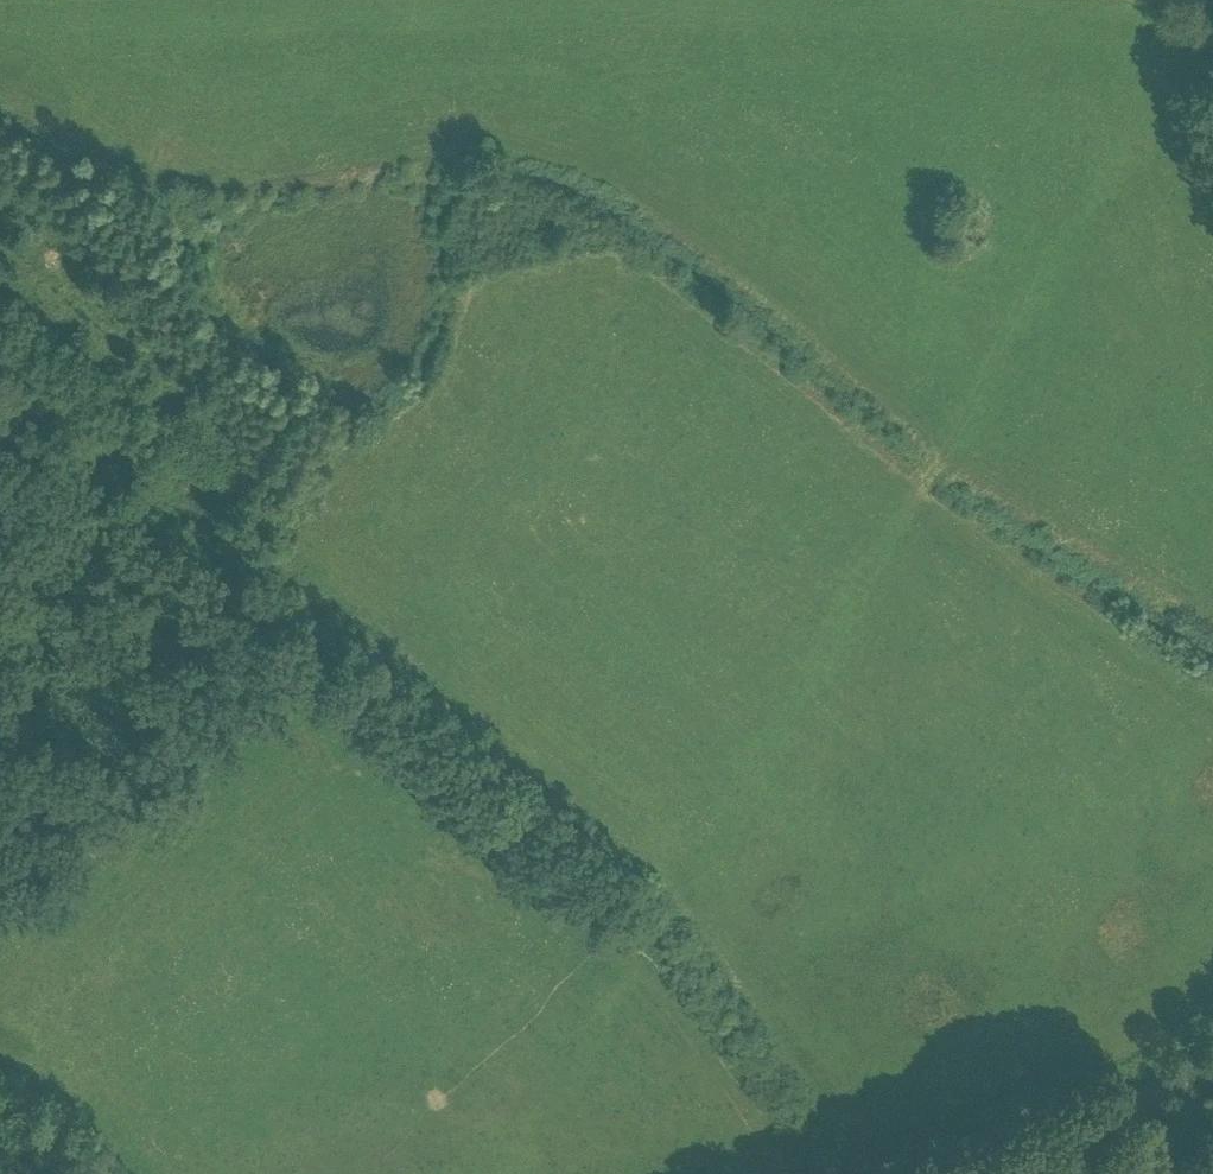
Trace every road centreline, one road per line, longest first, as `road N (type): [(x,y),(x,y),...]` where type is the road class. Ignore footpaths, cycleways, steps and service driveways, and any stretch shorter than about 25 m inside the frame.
road 1 (unclassified): [(991,1173),(1212,1061)]

